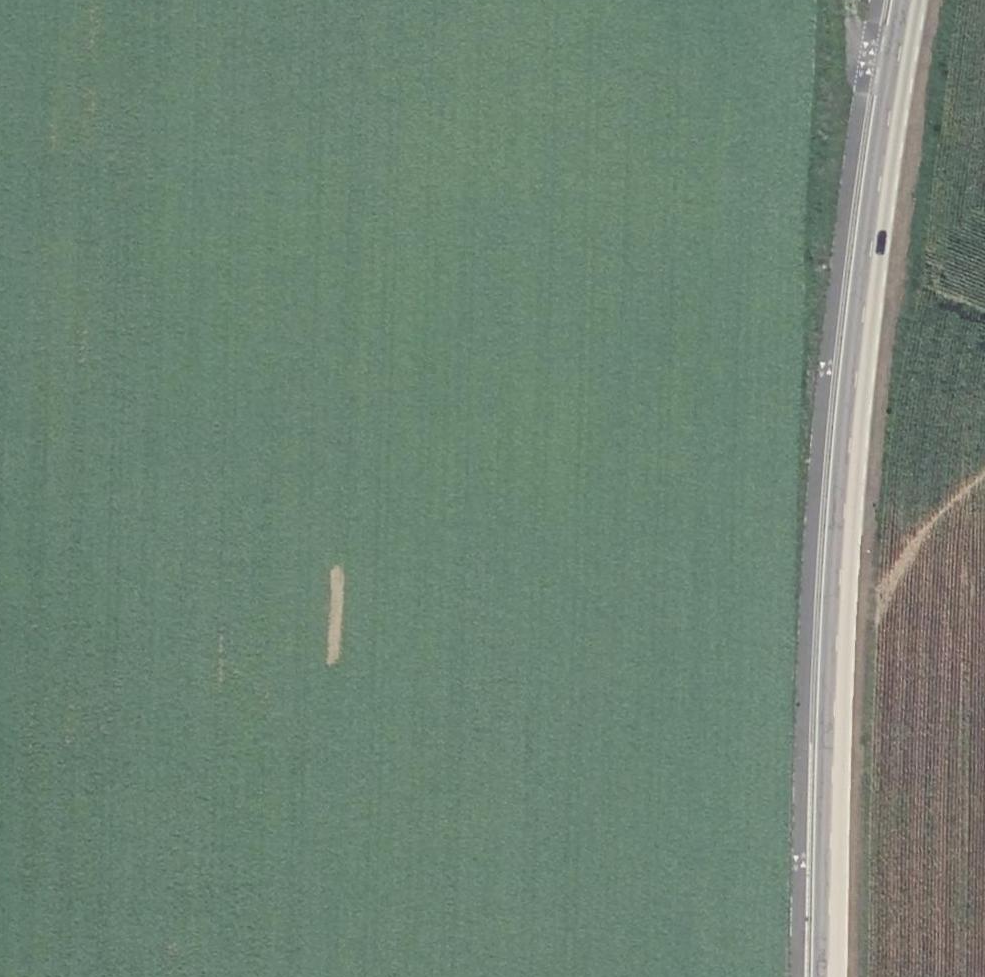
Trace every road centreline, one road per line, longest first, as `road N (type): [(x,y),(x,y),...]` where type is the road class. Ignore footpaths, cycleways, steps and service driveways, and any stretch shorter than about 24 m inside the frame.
road 1 (secondary): [(907,0),(876,194),(841,557)]
road 2 (secondary): [(841,557),(827,976)]

